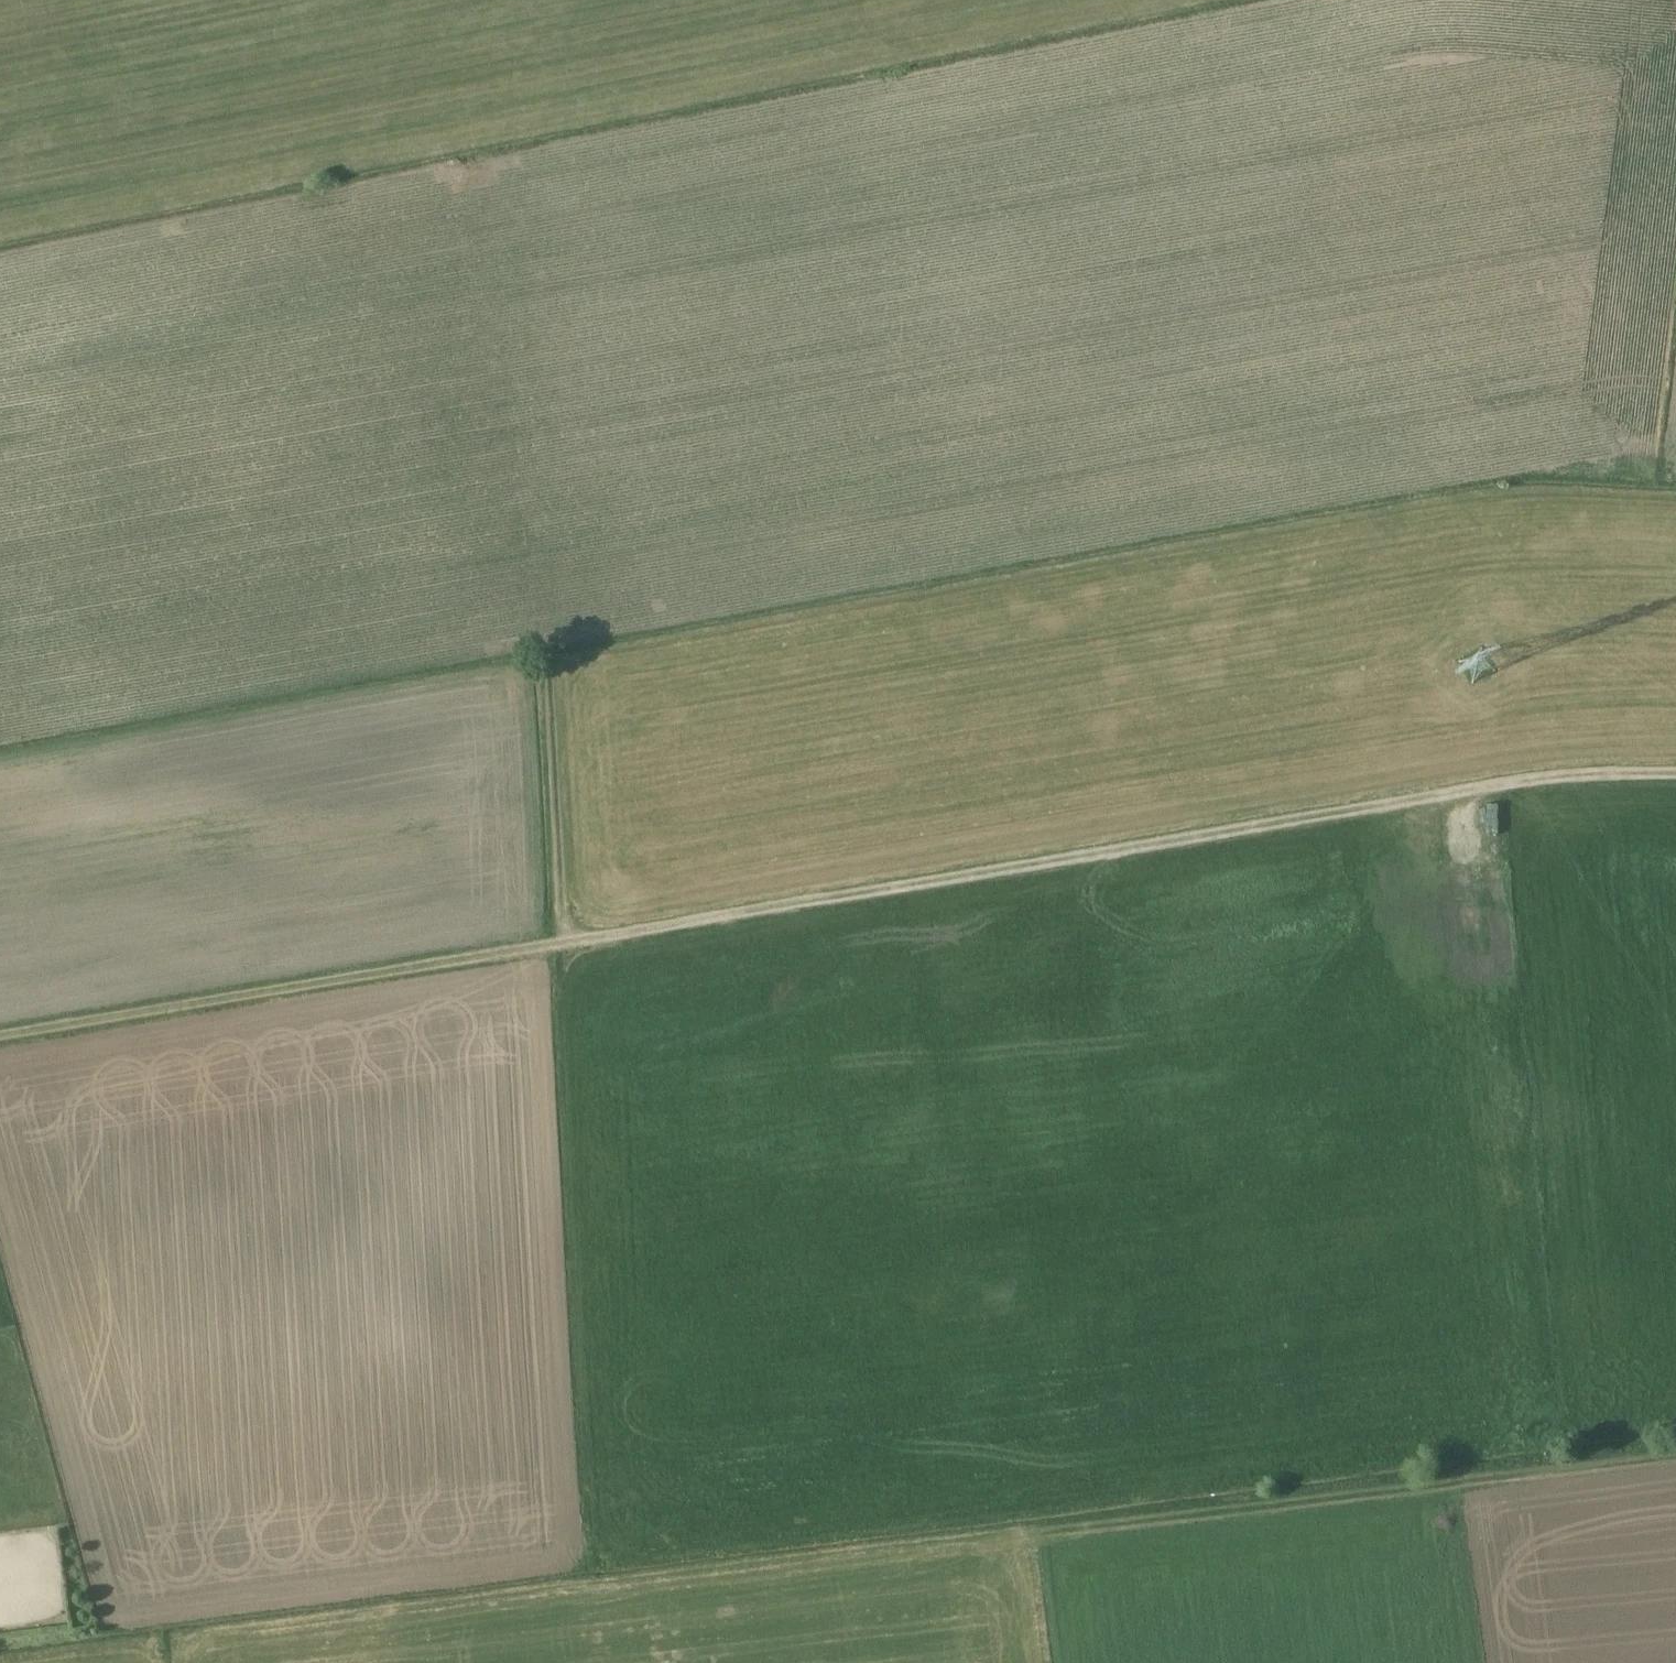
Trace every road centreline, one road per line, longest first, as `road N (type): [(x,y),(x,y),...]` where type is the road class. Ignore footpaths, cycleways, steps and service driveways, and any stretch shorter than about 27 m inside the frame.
road 1 (track): [(1675,775),(1581,777),(1264,826),(0,1036)]
road 2 (track): [(1006,1545),(1675,1454)]

